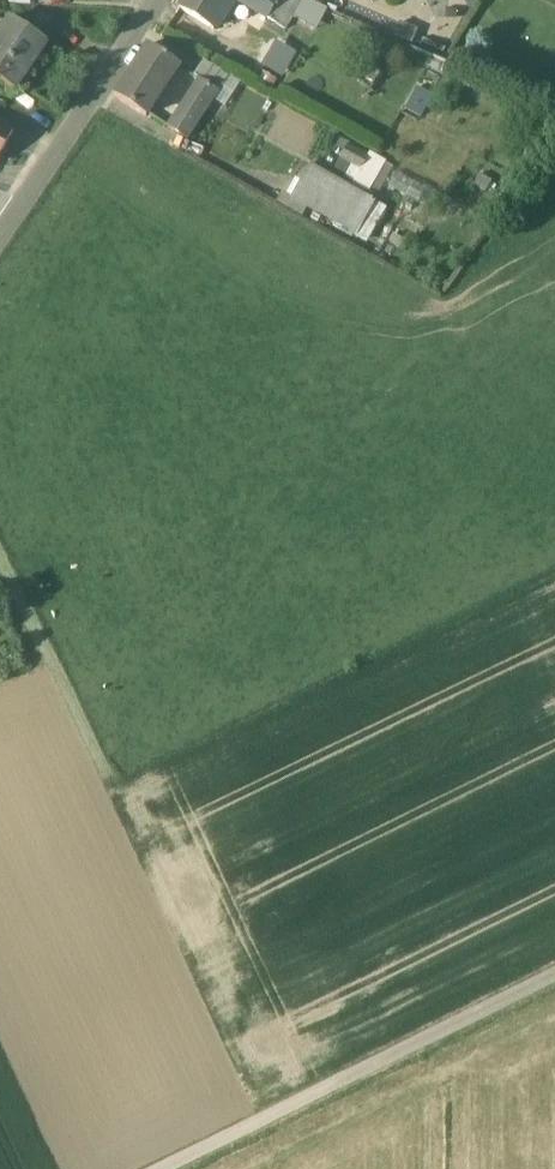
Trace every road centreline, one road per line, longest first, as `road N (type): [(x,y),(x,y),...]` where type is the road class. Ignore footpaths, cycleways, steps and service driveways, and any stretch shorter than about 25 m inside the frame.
road 1 (track): [(554,991),(211,1168)]
road 2 (residential): [(159,0),(0,238)]

